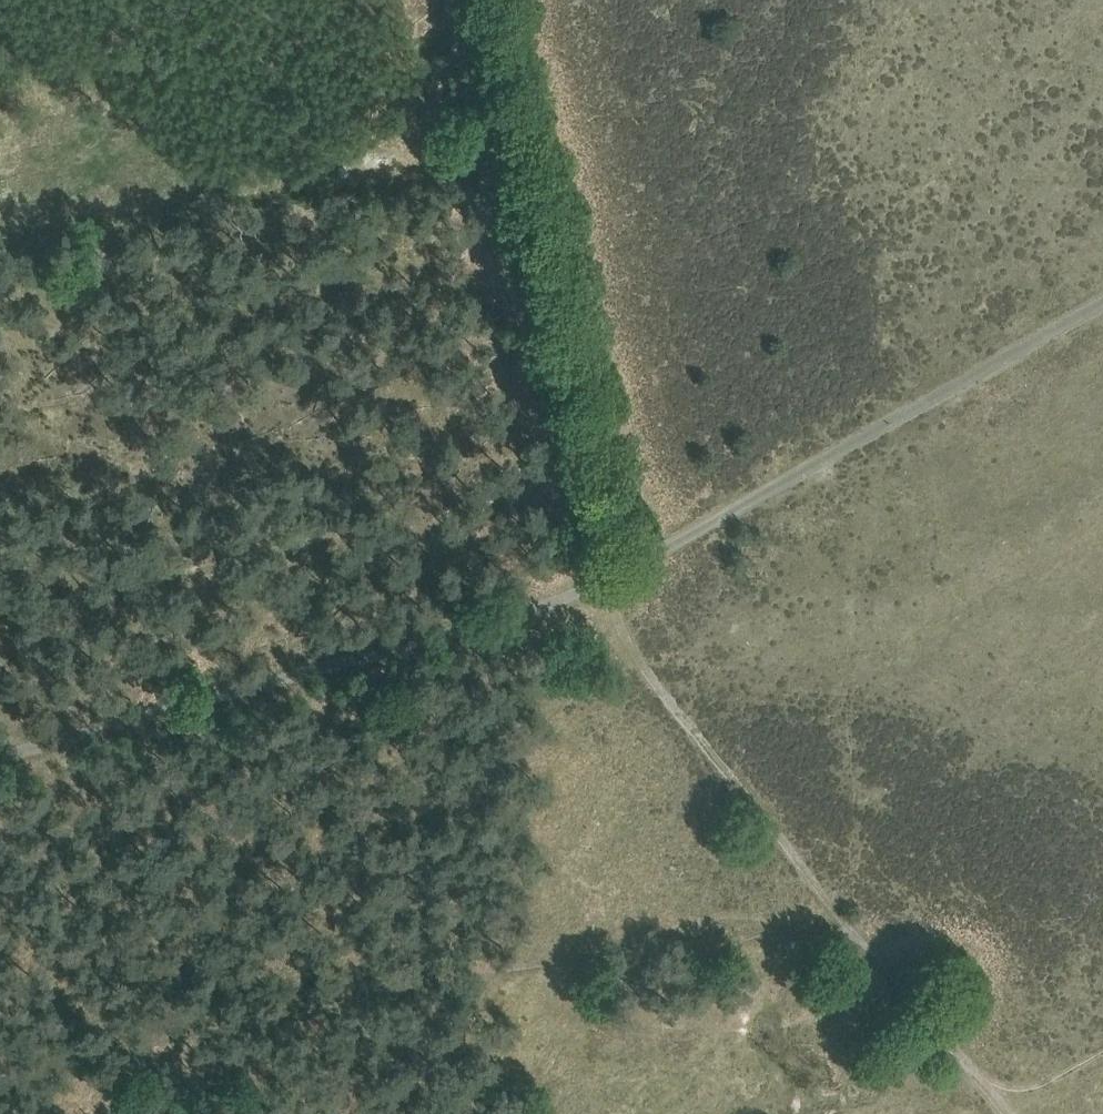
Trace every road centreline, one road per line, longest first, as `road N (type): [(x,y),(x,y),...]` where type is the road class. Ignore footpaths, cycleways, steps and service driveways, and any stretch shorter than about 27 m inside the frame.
road 1 (track): [(999,1099),(605,612),(604,586)]
road 2 (track): [(474,0),(604,586)]

